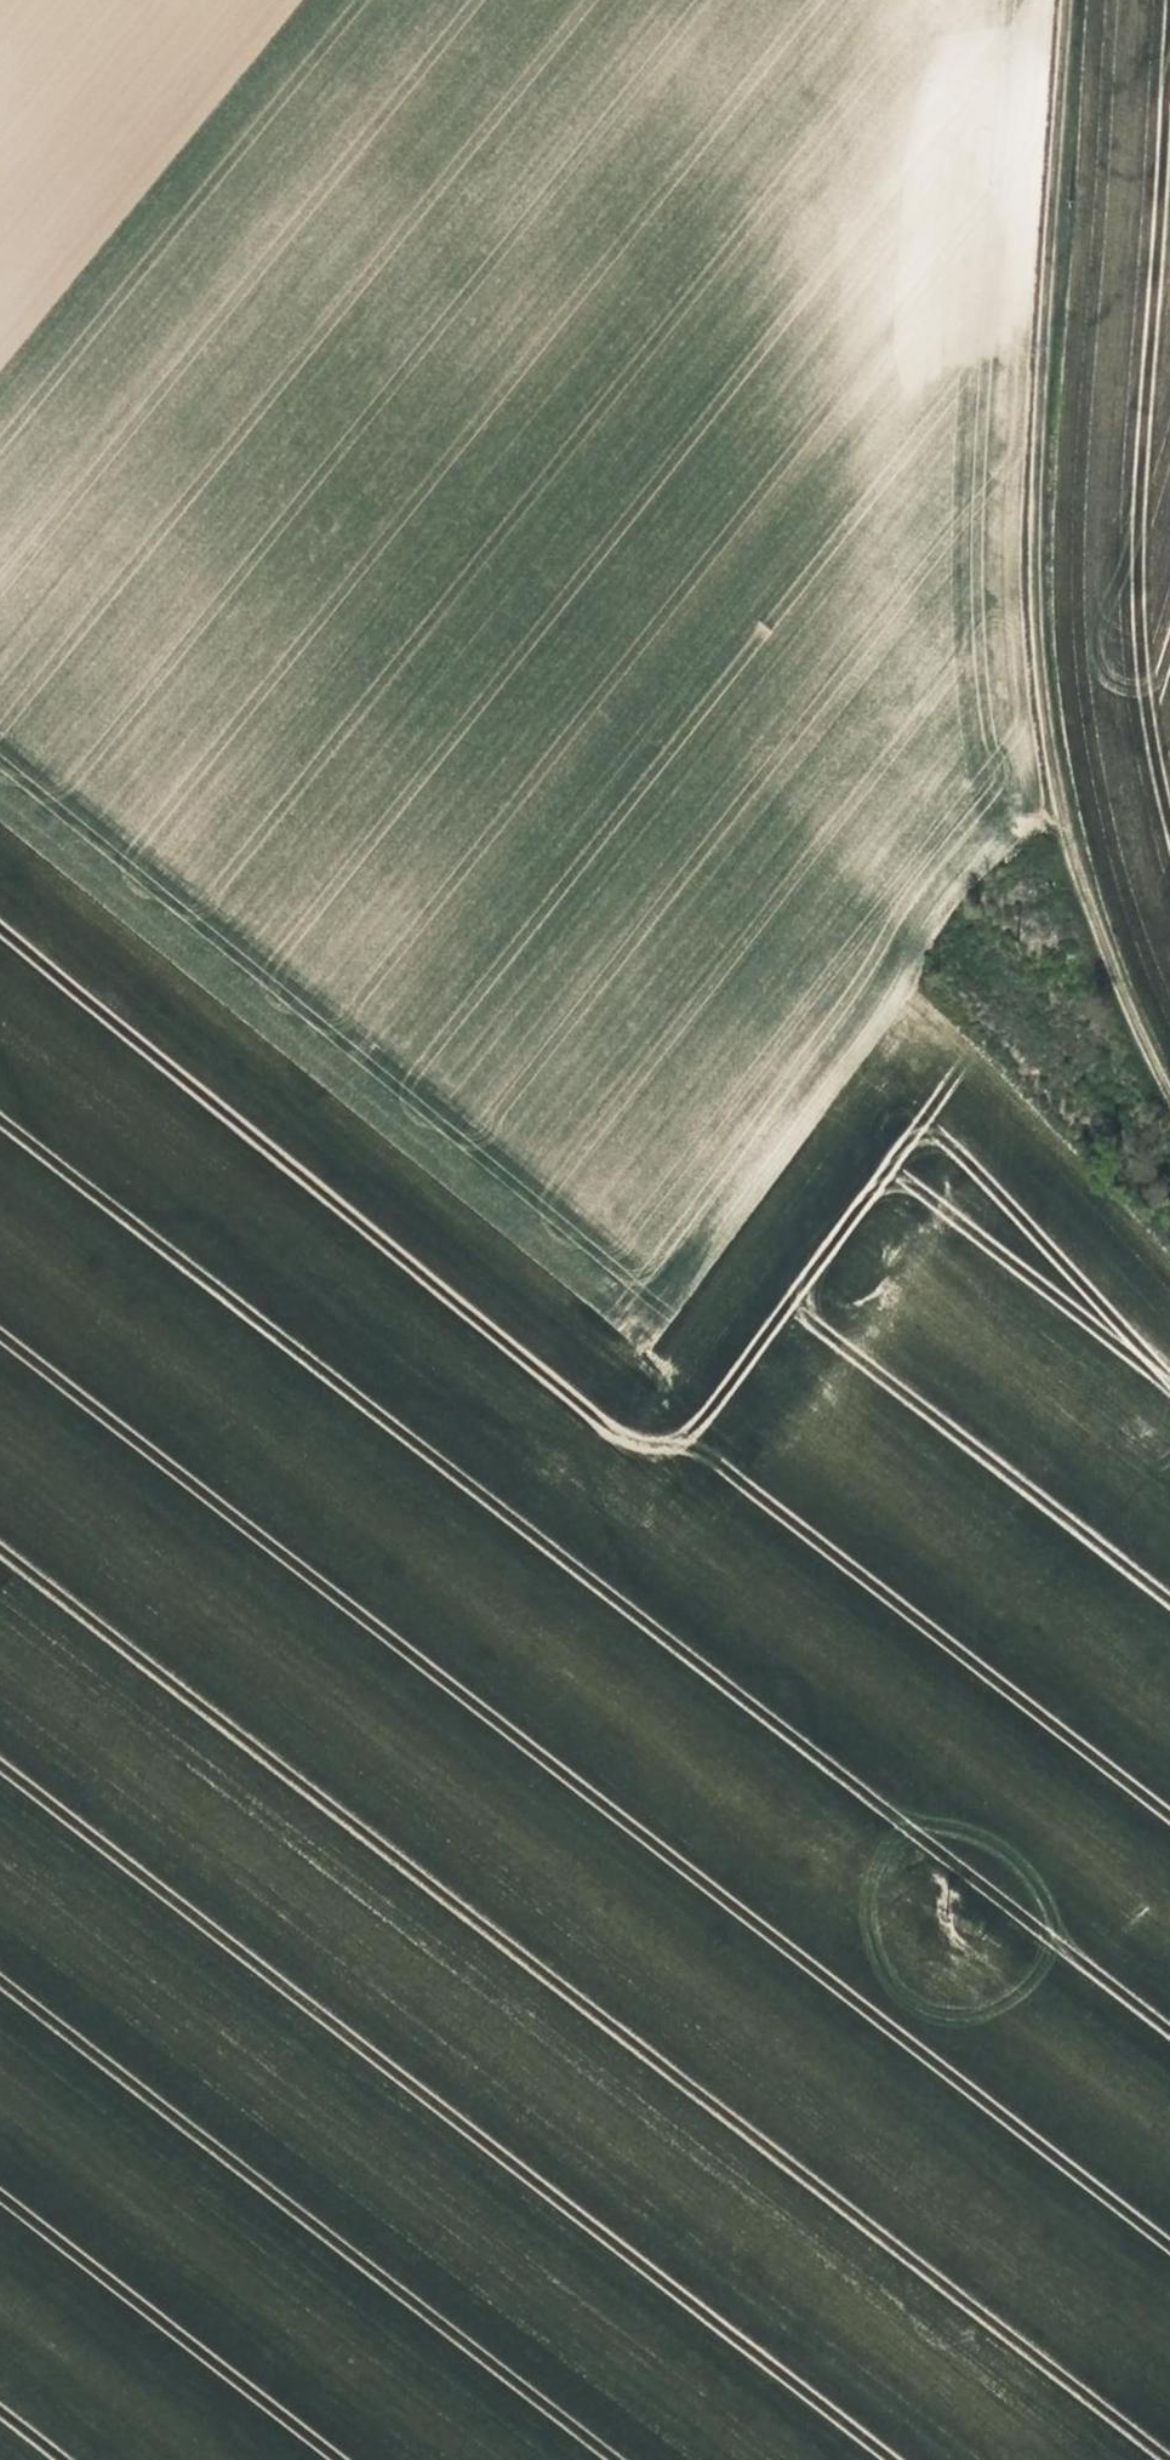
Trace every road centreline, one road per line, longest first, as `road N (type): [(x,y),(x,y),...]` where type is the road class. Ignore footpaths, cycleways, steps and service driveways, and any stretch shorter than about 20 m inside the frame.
road 1 (track): [(1064,0),(1039,302),(1033,583),(1042,685),(1058,803),(1083,894),(1169,1092)]

